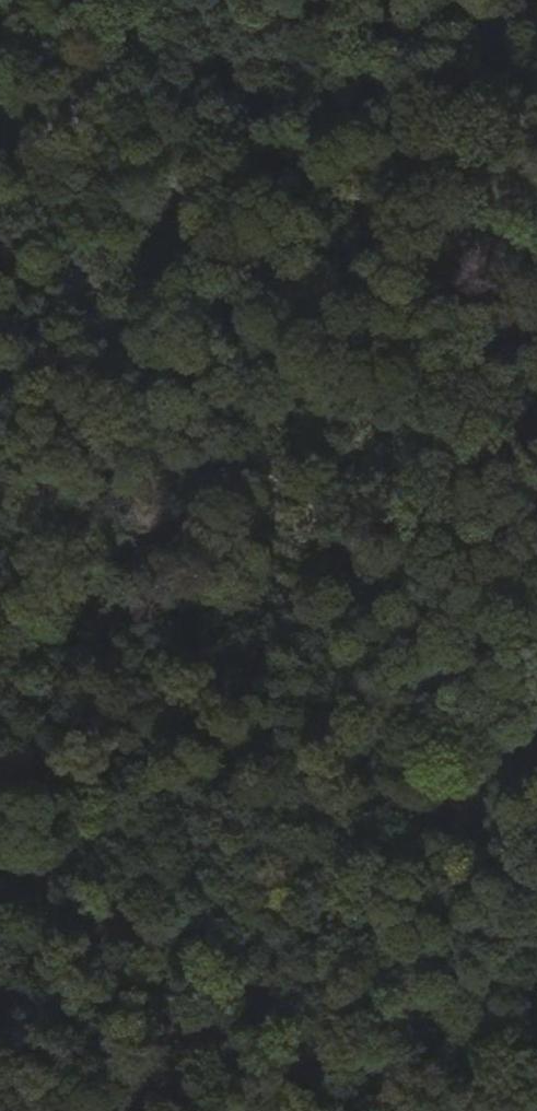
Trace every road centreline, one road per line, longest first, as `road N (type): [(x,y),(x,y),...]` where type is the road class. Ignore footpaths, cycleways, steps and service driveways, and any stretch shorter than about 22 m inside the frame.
road 1 (track): [(142,1110),(536,766)]

